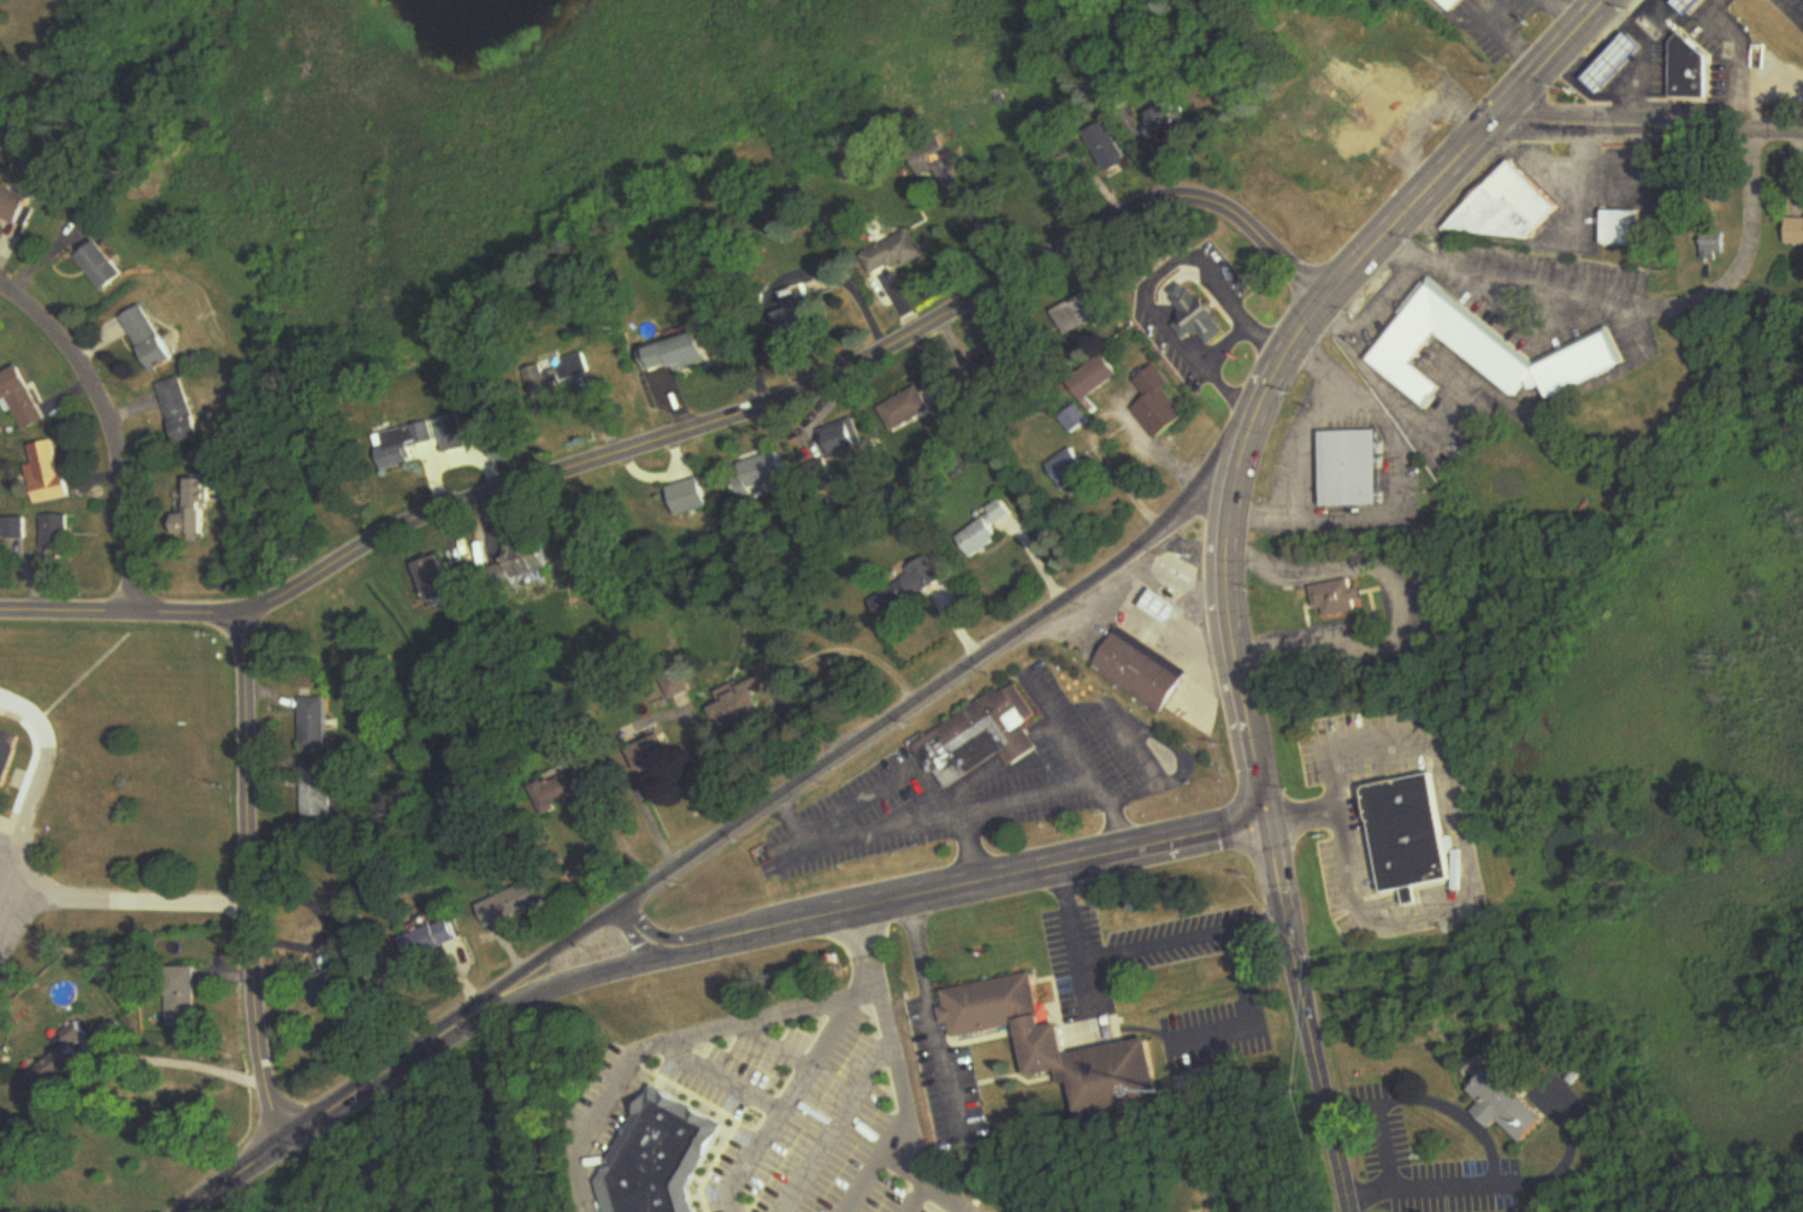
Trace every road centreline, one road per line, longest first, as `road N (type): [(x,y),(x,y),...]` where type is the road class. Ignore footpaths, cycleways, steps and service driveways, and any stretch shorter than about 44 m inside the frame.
road 1 (residential): [(1323,297),(1229,209),(1198,197),(1163,200),(879,361),(690,437),(444,514),(242,621),(0,610)]
road 2 (secondary): [(495,998),(682,945),(1265,818)]
road 3 (secondary): [(1239,453),(1174,518),(613,907)]
road 4 (secondary): [(1601,0),(1323,297),(1260,392),(1239,453)]
road 5 (residential): [(242,621),(249,909),(272,1155)]
road 6 (residential): [(0,703),(39,732),(23,841),(40,887),(77,901),(249,909)]
road 7 (secondary): [(1347,1211),(1265,818)]
road 8 (residential): [(130,611),(124,466),(108,409),(66,344),(0,282)]
road 9 (secondary): [(1265,818),(1224,589),(1239,453)]
road 10 (tertiary): [(1802,128),(1488,119)]
road 11 (secondary): [(495,998),(272,1155)]
road 12 (secondary): [(613,907),(530,963),(495,998)]

